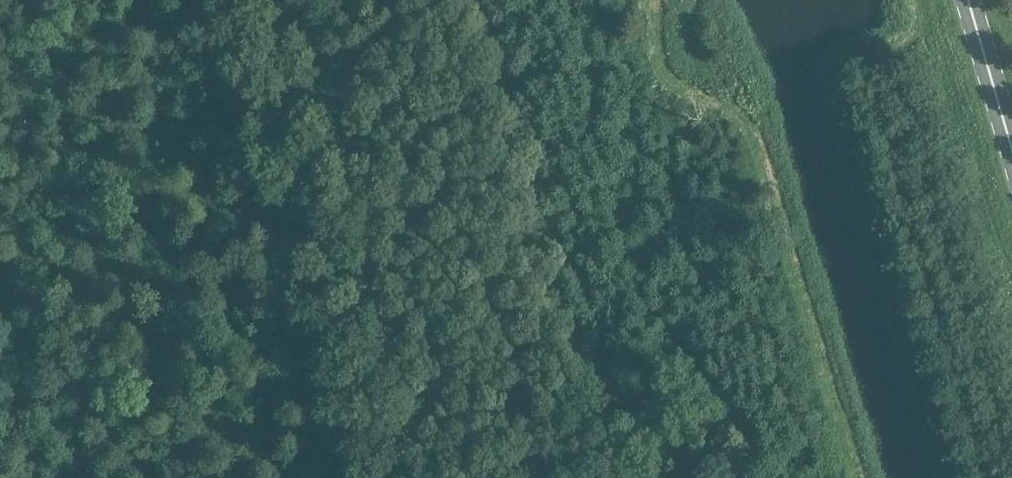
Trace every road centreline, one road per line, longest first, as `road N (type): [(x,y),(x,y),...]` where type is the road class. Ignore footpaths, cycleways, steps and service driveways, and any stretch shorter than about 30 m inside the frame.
road 1 (secondary): [(1011,149),(968,0)]

